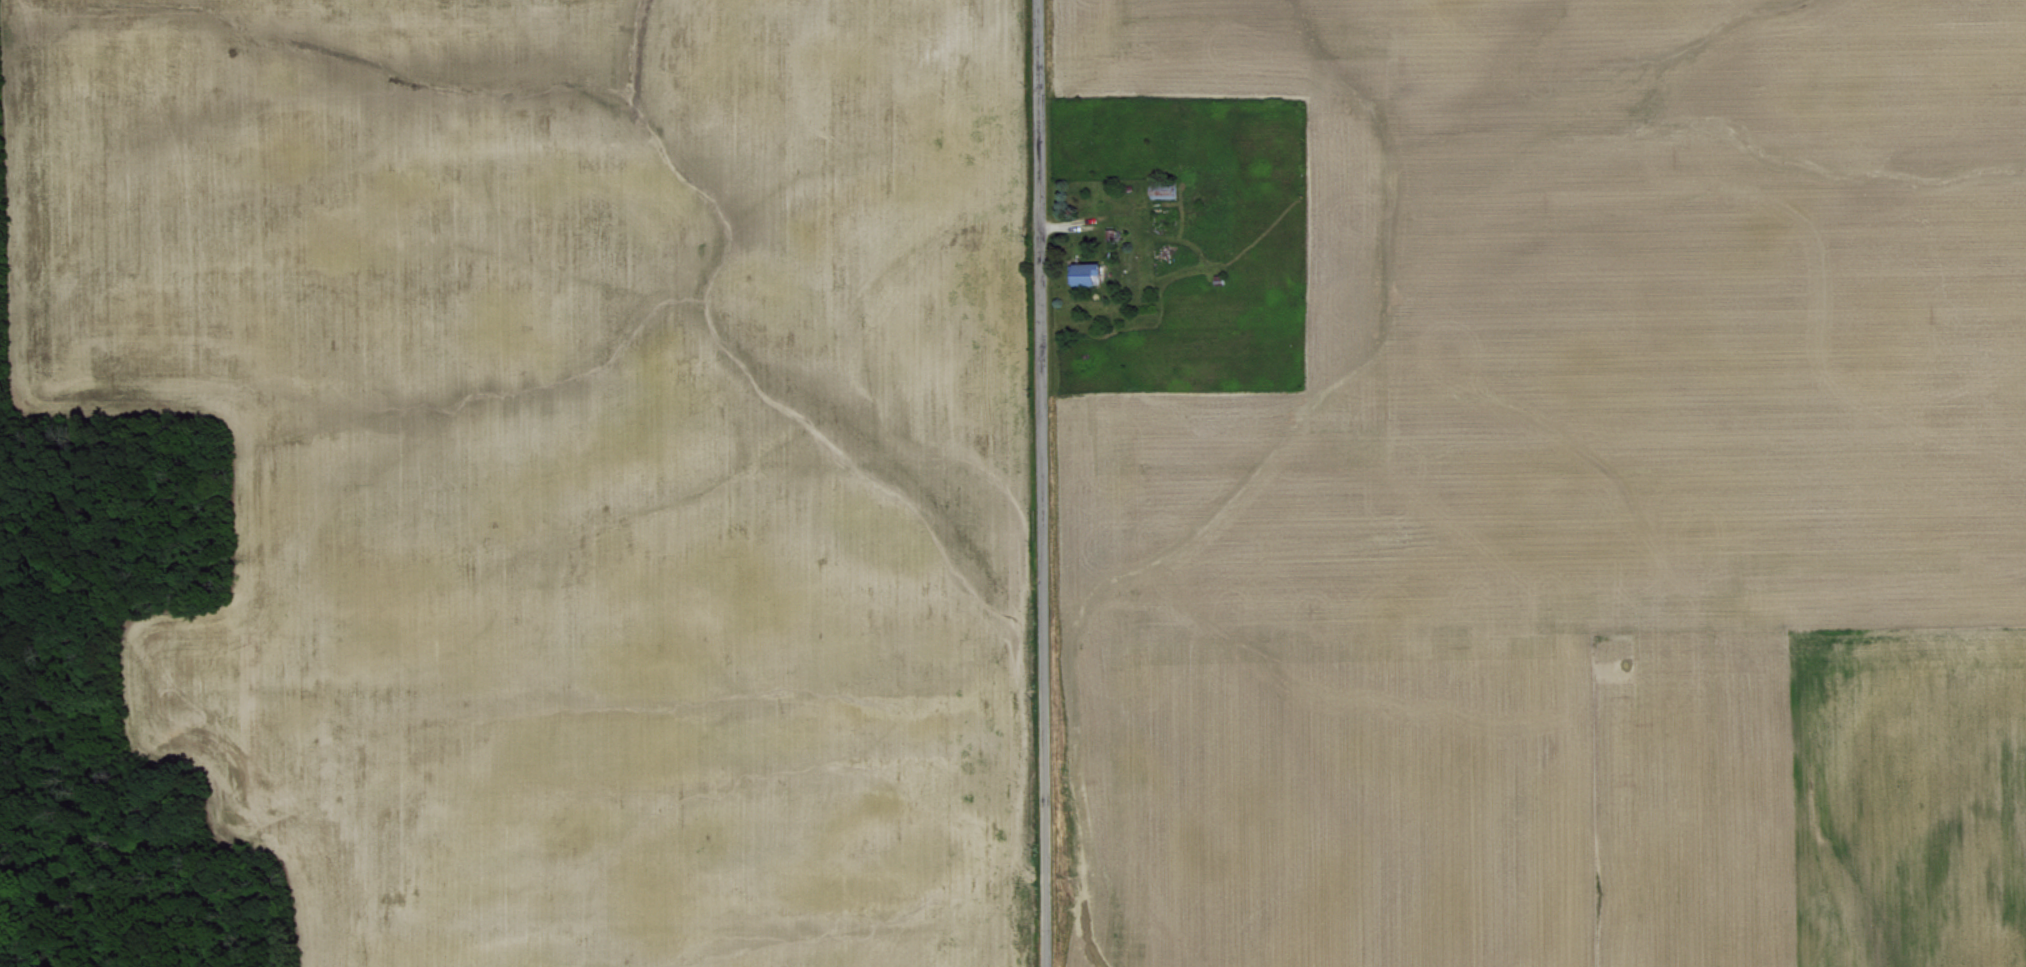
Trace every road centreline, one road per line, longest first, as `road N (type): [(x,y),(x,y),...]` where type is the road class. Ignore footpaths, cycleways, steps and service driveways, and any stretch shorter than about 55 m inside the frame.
road 1 (tertiary): [(1044,966),(1037,0)]

